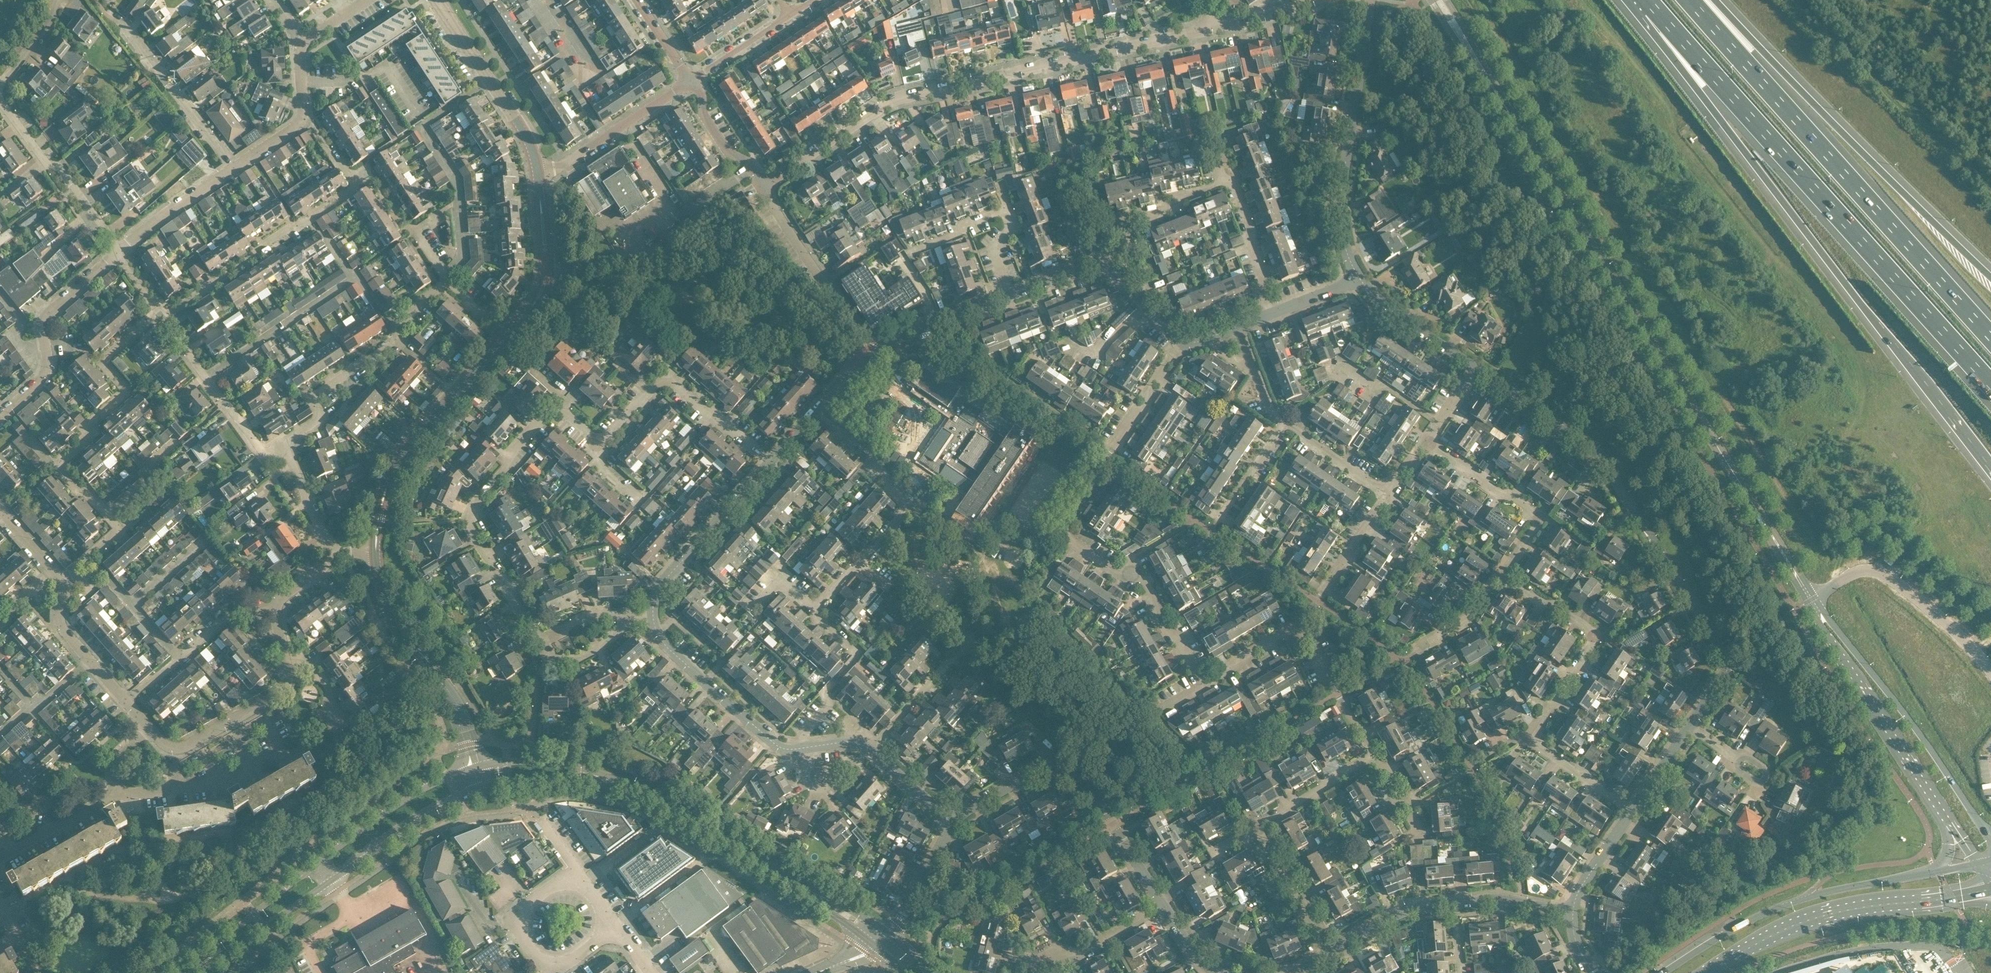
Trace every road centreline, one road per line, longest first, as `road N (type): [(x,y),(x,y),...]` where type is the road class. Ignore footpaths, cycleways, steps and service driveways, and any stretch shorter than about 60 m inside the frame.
road 1 (secondary): [(1810,599),(1482,68)]
road 2 (motorway): [(1654,6),(1700,91),(1990,470)]
road 3 (motorway): [(1654,6),(1990,381)]
road 4 (residential): [(763,186),(894,101),(1213,27)]
road 5 (residential): [(1688,726),(1722,677),(1722,652),(1601,456),(1479,368)]
road 6 (motorway): [(1990,342),(1686,0)]
road 7 (residential): [(1204,684),(1136,571),(1119,576),(1059,522),(1183,341)]
road 8 (motorway): [(1990,276),(1717,0)]
road 9 (secondary): [(475,767),(384,813),(188,972)]
road 10 (residential): [(1630,810),(1536,740),(1593,642),(1591,632),(1503,577)]
road 11 (secondary): [(188,972),(399,833),(480,793)]
road 12 (residential): [(166,314),(287,229),(302,228),(358,191),(304,115)]
road 13 (secondary): [(1705,972),(1817,918),(1990,889)]
road 14 (secondary): [(1990,837),(1918,731),(1810,599)]
road 15 (residential): [(1162,903),(1114,825),(1056,763),(951,821)]
road 16 (residential): [(549,642),(470,520),(508,455),(560,404)]
road 17 (residential): [(822,318),(732,258),(549,275)]
road 18 (secondary): [(1929,873),(1788,903),(1664,972)]
road 19 (residential): [(113,523),(57,463),(117,397),(109,350),(161,308)]
road 20 (residential): [(1360,280),(1348,255),(1341,193),(1369,0)]
road 21 (residential): [(789,750),(855,658),(816,608),(866,550)]
road 22 (tertiary): [(375,546),(385,493),(404,450),(504,336)]
road 23 (secondary): [(1810,599),(1943,807)]
road 24 (residential): [(287,446),(321,421),(321,389),(392,341),(402,319),(446,276)]
road 25 (secondary): [(815,895),(671,808),(599,780)]
road 26 (tertiary): [(475,767),(450,704),(393,618),(375,546)]
road 27 (residential): [(446,276),(460,245),(459,198),(426,123),(491,83)]
road 28 (residential): [(770,462),(670,381),(600,443)]
road 29 (residential): [(0,413),(41,377),(55,305),(118,250)]
road 30 (residential): [(1503,577),(1537,530),(1535,512),(1427,443)]
road 31 (residential): [(653,618),(658,590),(770,462)]
road 32 (residential): [(234,169),(114,18)]
road 33 (residential): [(789,750),(669,650),(653,618)]
road 34 (residential): [(287,446),(257,447),(166,314)]
road 35 (residential): [(118,250),(0,100)]
road 36 (residential): [(866,550),(900,519),(903,498),(872,453),(820,408)]
road 37 (residential): [(576,874),(523,922),(532,948),(561,959),(610,924)]
road 38 (residential): [(107,797),(220,781),(284,745)]
road 39 (residential): [(948,618),(972,641),(872,750)]
road 40 (residential): [(285,663),(276,697),(190,745),(167,747),(150,730)]
road 41 (residential): [(692,83),(539,176)]
road 42 (residential): [(1296,625),(1391,496)]
road 43 (residential): [(1296,625),(1376,758)]
road 44 (residential): [(1223,180),(1130,217),(1105,262)]
road 45 (residential): [(822,318),(827,292),(763,186)]
road 46 (residential): [(1479,368),(1360,280)]
road 47 (residential): [(1035,963),(1062,948),(1082,954),(1162,903)]
road 48 (residential): [(1269,314),(1237,188),(1223,180)]
road 49 (residential): [(128,702),(68,641),(62,581)]
road 50 (residential): [(1327,954),(1256,829)]
road 51 (residential): [(118,250),(234,169)]
road 52 (residential): [(1011,294),(996,248),(1011,225),(1006,210),(959,225)]
road 53 (residential): [(1455,902),(1400,912),(1327,954)]
road 54 (residential): [(1256,829),(1376,758)]
road 55 (residential): [(1011,294),(881,341)]
road 56 (residential): [(1402,661),(1462,627),(1503,577)]
road 57 (residential): [(336,557),(279,608),(285,663)]
road 58 (residential): [(128,702),(227,615)]
road 59 (residential): [(1391,496),(1283,424)]
road 60 (secondary): [(599,780),(566,765),(475,767)]
road 61 (residential): [(763,186),(727,151),(692,83)]
road 62 (residential): [(0,860),(107,797)]
road 63 (residential): [(336,557),(287,446)]
road 64 (secondary): [(480,793),(599,780)]

